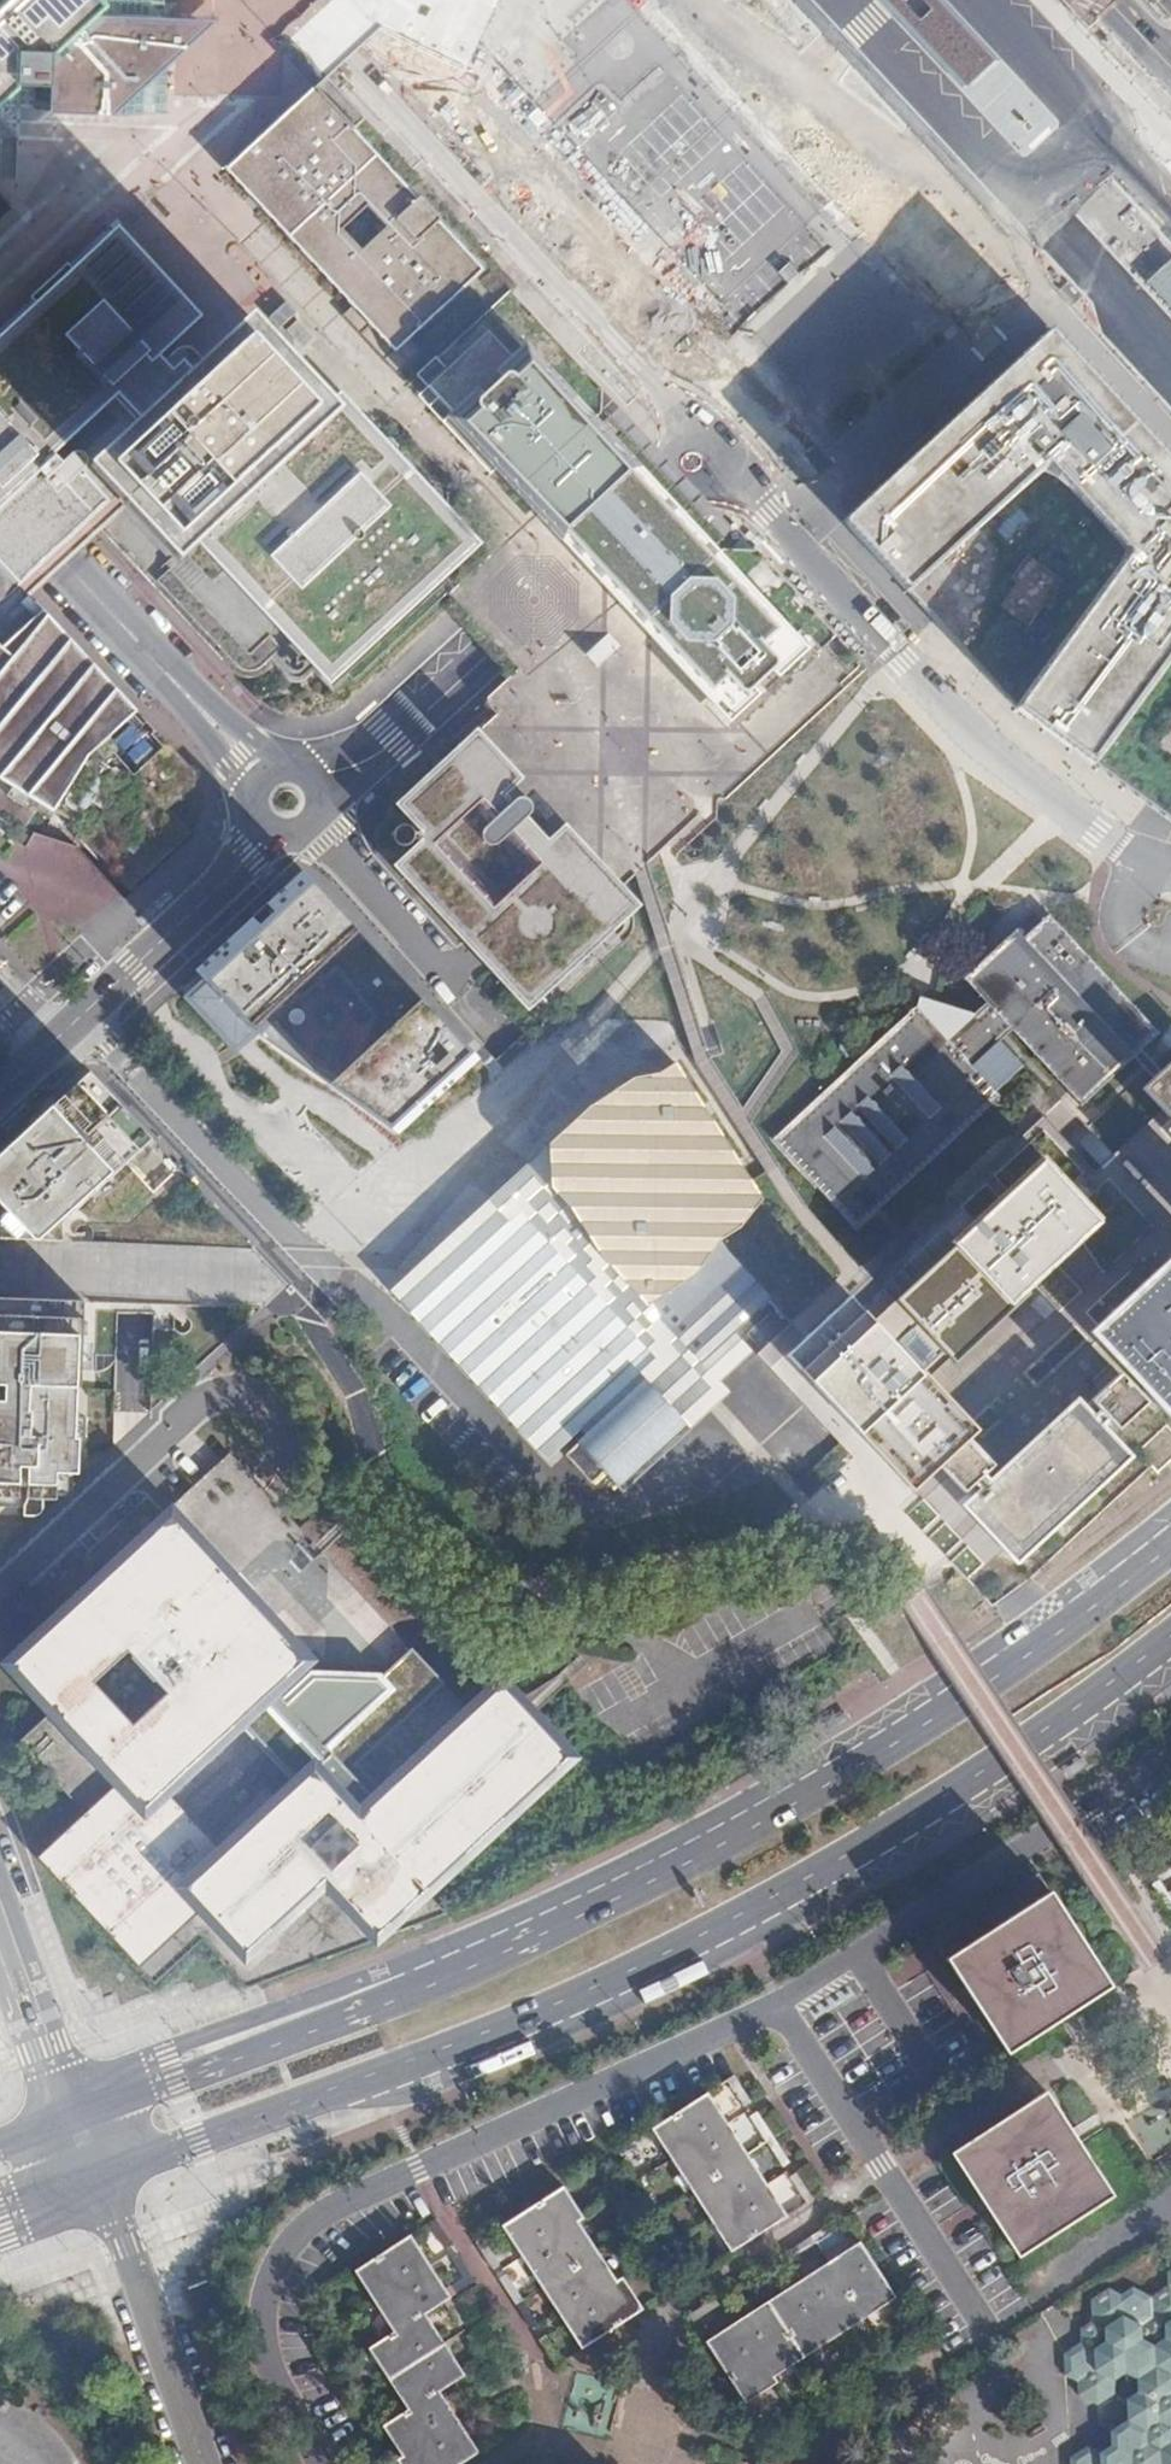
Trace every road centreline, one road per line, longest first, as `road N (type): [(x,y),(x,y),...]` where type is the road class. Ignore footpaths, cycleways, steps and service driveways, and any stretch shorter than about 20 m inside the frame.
road 1 (secondary): [(1170,1545),(920,1725),(651,1881),(431,1986),(78,2116)]
road 2 (secondary): [(100,2174),(417,2067),(633,1977),(913,1823),(1170,1648)]
road 3 (residential): [(1170,874),(1122,851),(980,737),(708,450)]
road 4 (residential): [(708,450),(290,0)]
road 5 (residential): [(420,701),(708,450)]
road 6 (tertiary): [(205,2463),(100,2174)]
road 7 (residential): [(0,1087),(195,908)]
road 8 (residential): [(0,496),(177,687)]
road 9 (residential): [(78,2116),(0,1904)]
road 10 (residential): [(420,701),(340,754),(289,768)]
road 11 (residential): [(320,804),(420,701)]
road 12 (residential): [(281,769),(177,687)]
road 13 (residential): [(177,687),(254,794)]

